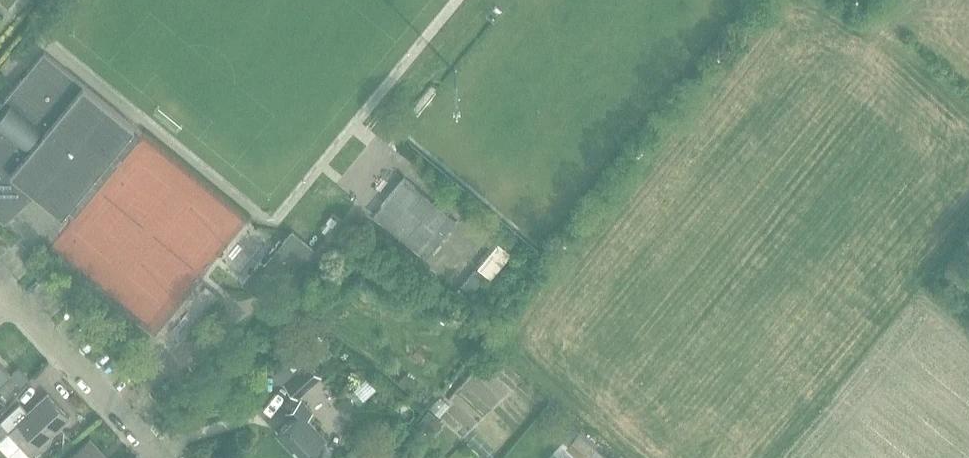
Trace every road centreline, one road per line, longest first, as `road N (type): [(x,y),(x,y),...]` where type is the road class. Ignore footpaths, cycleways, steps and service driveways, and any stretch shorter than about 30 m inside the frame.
road 1 (tertiary): [(152,457),(11,296)]

